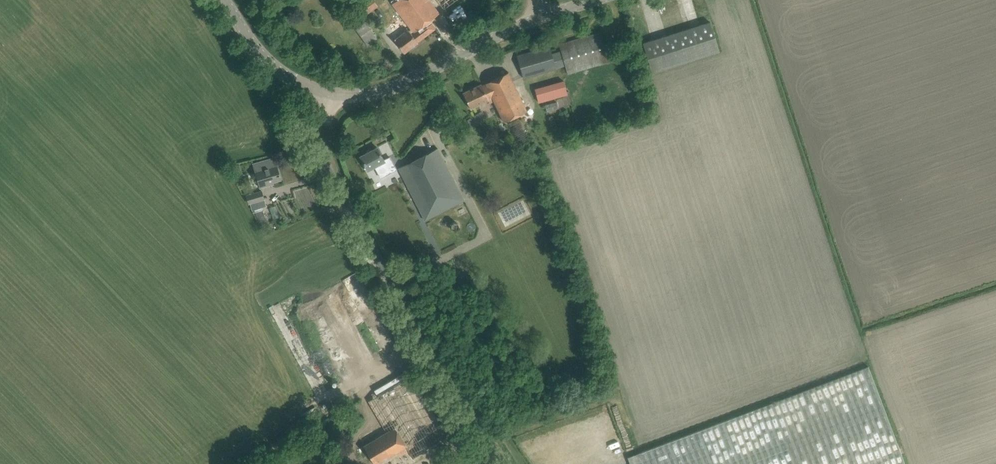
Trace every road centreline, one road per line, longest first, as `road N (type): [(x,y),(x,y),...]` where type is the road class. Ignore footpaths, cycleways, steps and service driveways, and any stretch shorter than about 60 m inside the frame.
road 1 (unclassified): [(503,463),(329,172),(331,93)]
road 2 (tertiary): [(331,93),(383,91),(540,17),(597,0)]
road 3 (tertiary): [(226,0),(284,75),(331,93)]

